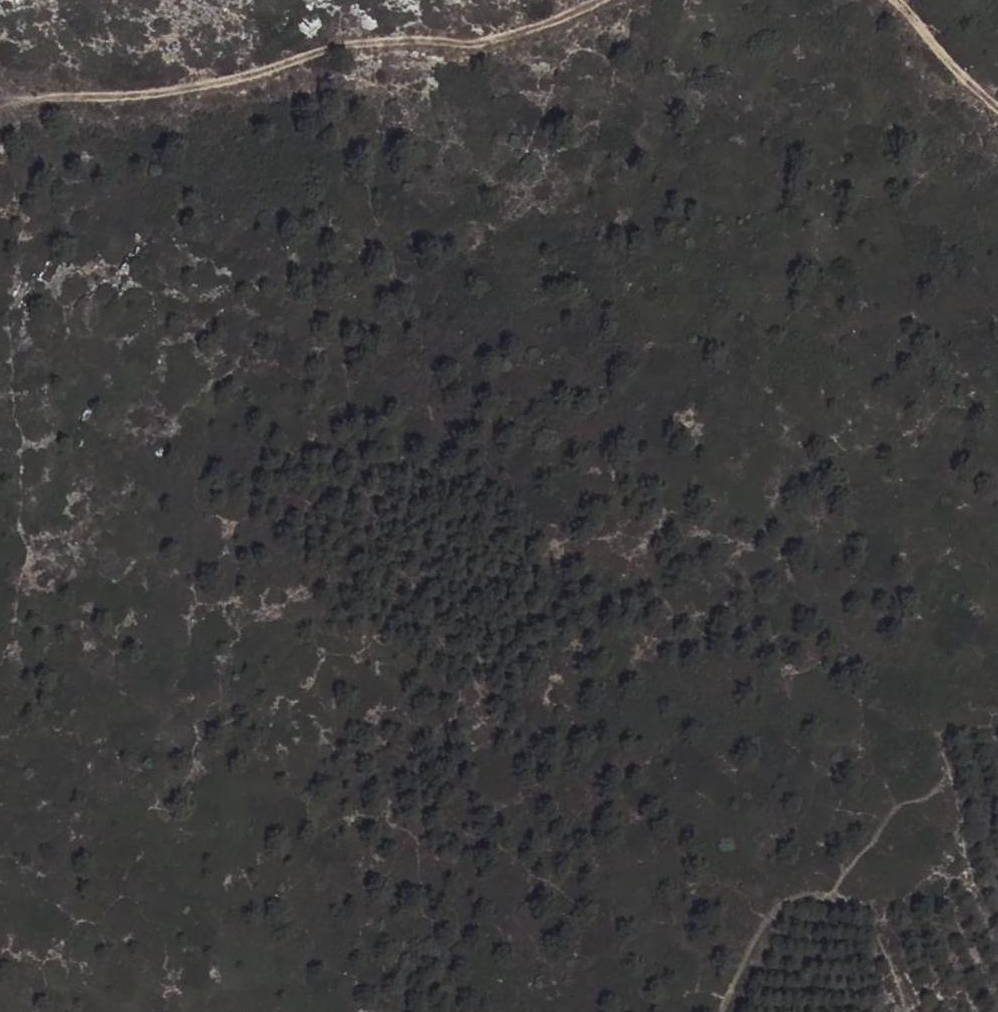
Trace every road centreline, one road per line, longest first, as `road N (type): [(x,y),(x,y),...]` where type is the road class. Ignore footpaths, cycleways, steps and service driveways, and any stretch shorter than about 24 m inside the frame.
road 1 (track): [(0,108),(223,82),(320,46),(482,39),(599,0)]
road 2 (track): [(896,0),(997,105)]

